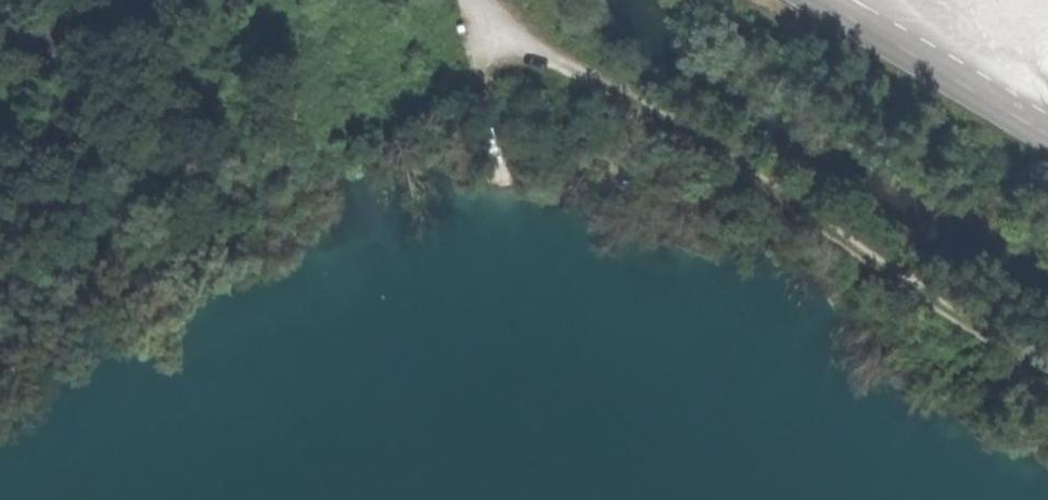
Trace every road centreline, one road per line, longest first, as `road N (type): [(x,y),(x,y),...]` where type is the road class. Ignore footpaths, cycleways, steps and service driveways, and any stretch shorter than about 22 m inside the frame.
road 1 (tertiary): [(1047,127),(820,0)]

